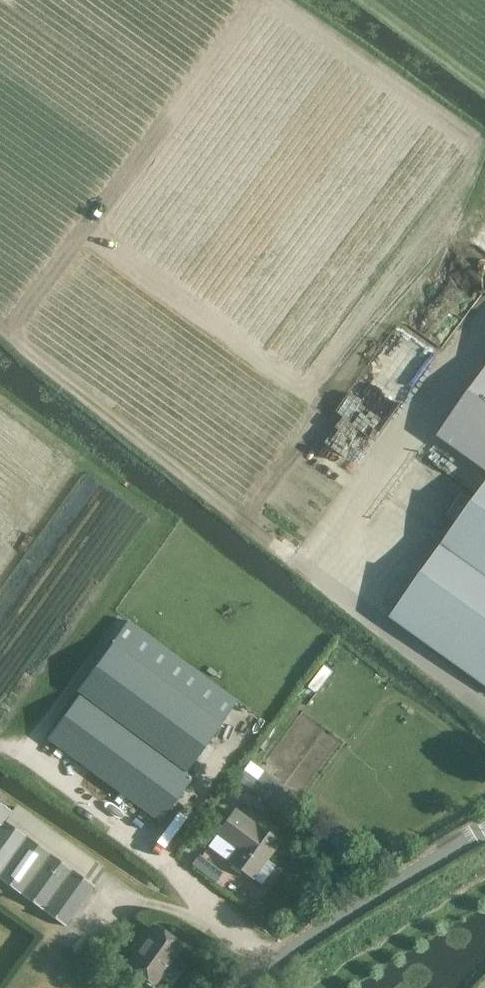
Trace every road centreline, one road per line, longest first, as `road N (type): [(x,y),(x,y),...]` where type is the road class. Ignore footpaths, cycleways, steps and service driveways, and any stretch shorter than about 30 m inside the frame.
road 1 (track): [(313,567),(0,330)]
road 2 (tertiary): [(243,987),(335,916),(484,827)]

